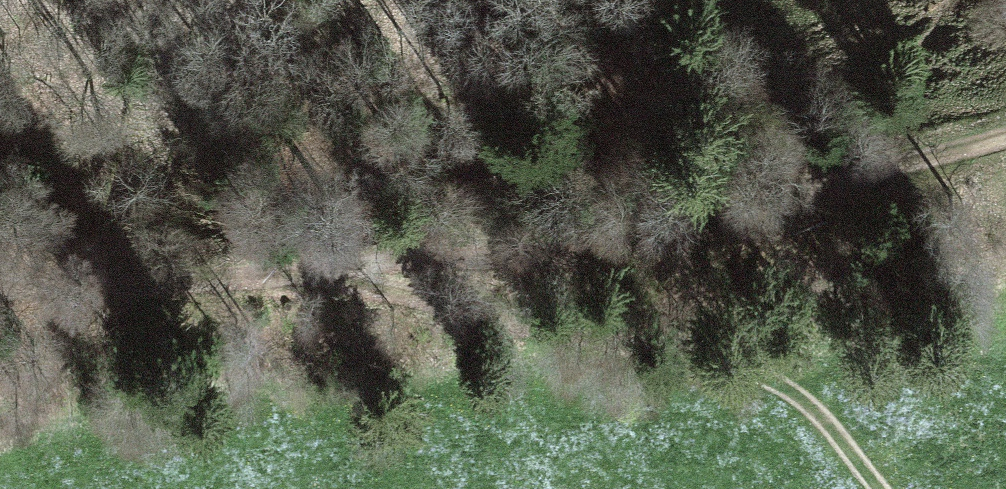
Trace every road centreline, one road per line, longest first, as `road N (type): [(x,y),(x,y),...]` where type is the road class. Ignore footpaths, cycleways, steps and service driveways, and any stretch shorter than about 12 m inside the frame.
road 1 (track): [(385,271),(740,200),(1005,135)]
road 2 (track): [(878,488),(762,370),(721,353),(385,271)]
road 3 (track): [(0,289),(385,271)]

